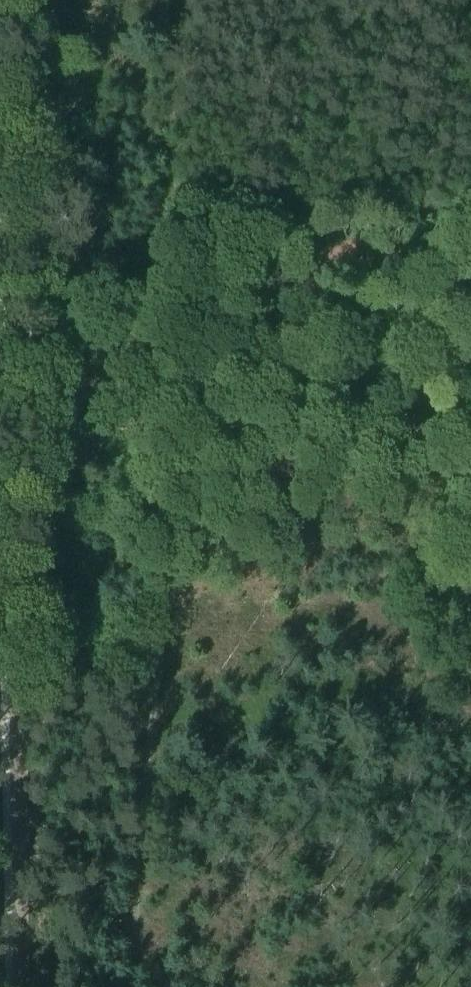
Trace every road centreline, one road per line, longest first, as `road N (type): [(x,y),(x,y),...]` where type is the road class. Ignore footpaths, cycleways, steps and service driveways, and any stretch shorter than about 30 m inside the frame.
road 1 (track): [(170,210),(164,569),(133,986)]
road 2 (track): [(20,700),(0,136)]
road 3 (track): [(470,201),(445,218),(170,210)]
road 4 (track): [(20,986),(20,700)]

